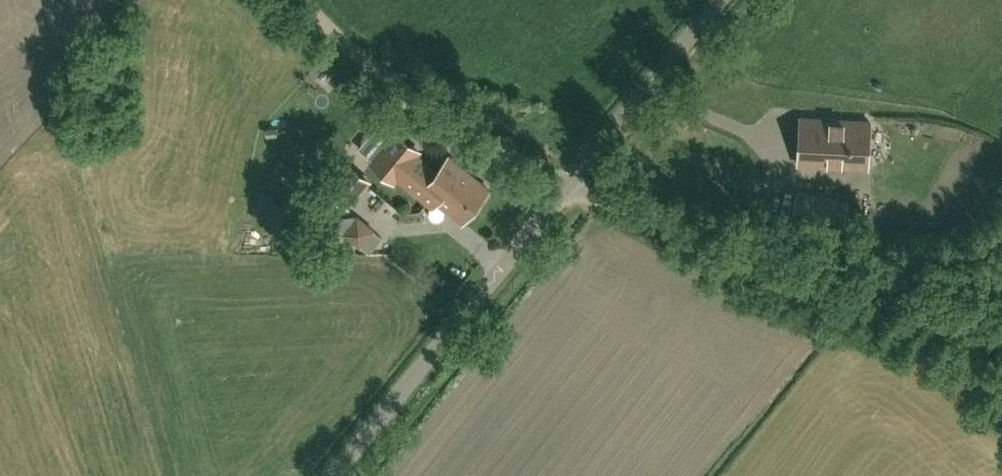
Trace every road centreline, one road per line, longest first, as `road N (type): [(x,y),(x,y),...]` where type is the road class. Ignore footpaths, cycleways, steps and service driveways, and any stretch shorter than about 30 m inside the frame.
road 1 (unclassified): [(1001,334),(736,255),(570,188)]
road 2 (unclassified): [(322,475),(570,188)]
road 3 (unclassified): [(570,188),(389,75),(305,0)]
road 4 (unclassified): [(570,188),(723,0)]

